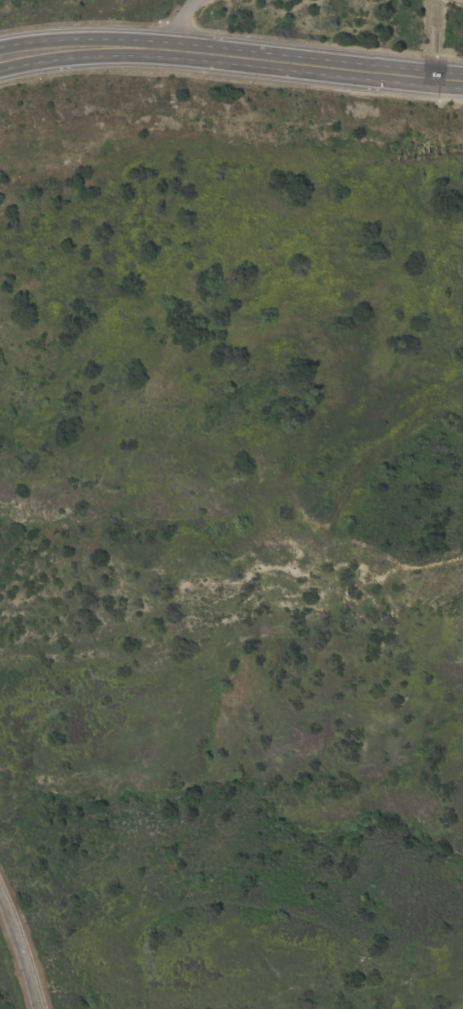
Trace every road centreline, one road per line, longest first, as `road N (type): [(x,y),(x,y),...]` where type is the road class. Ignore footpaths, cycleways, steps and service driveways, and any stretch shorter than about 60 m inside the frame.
road 1 (primary): [(189,51),(462,81)]
road 2 (primary): [(189,51),(165,40),(66,36),(0,46)]
road 3 (primary): [(0,70),(189,51)]

